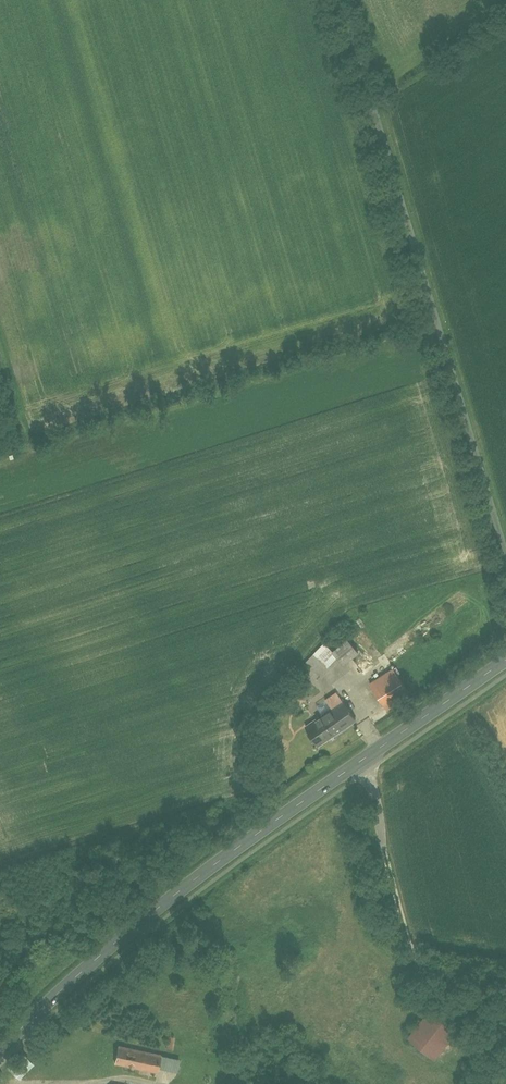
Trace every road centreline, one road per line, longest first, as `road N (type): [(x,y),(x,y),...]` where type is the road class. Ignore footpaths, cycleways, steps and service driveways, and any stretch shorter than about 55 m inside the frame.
road 1 (residential): [(340,0),(505,555)]
road 2 (tertiary): [(366,747),(145,906),(0,1041)]
road 3 (residential): [(505,1041),(417,960),(404,933),(366,747)]
road 4 (tertiary): [(505,649),(366,747)]

